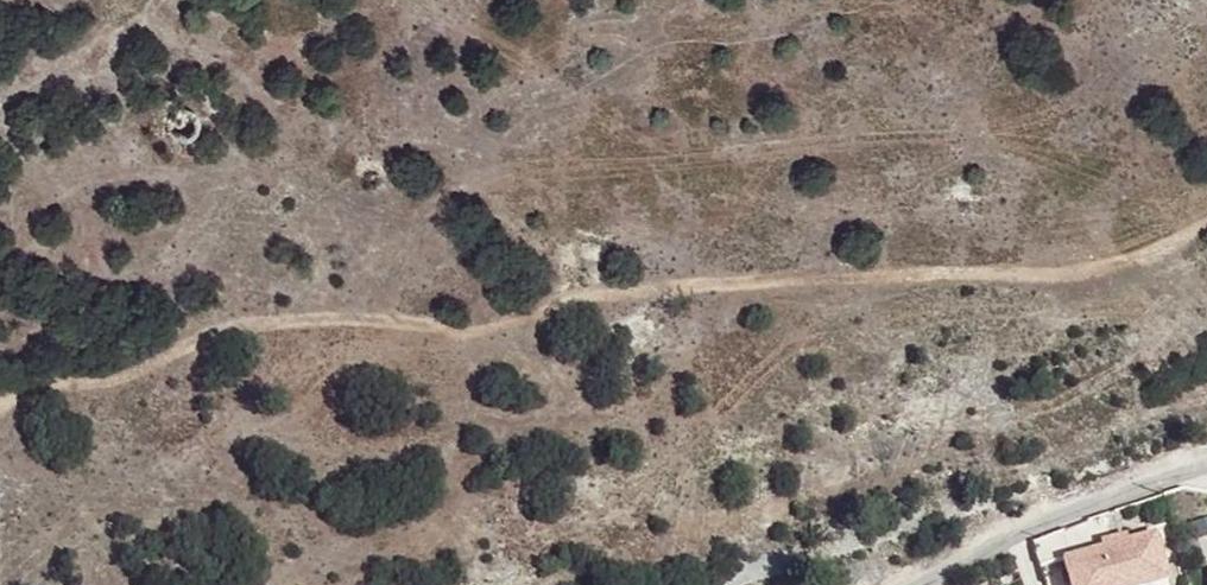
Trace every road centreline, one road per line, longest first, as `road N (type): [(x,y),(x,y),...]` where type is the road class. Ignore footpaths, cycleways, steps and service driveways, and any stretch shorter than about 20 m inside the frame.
road 1 (residential): [(1206,466),(1043,513),(888,584)]

